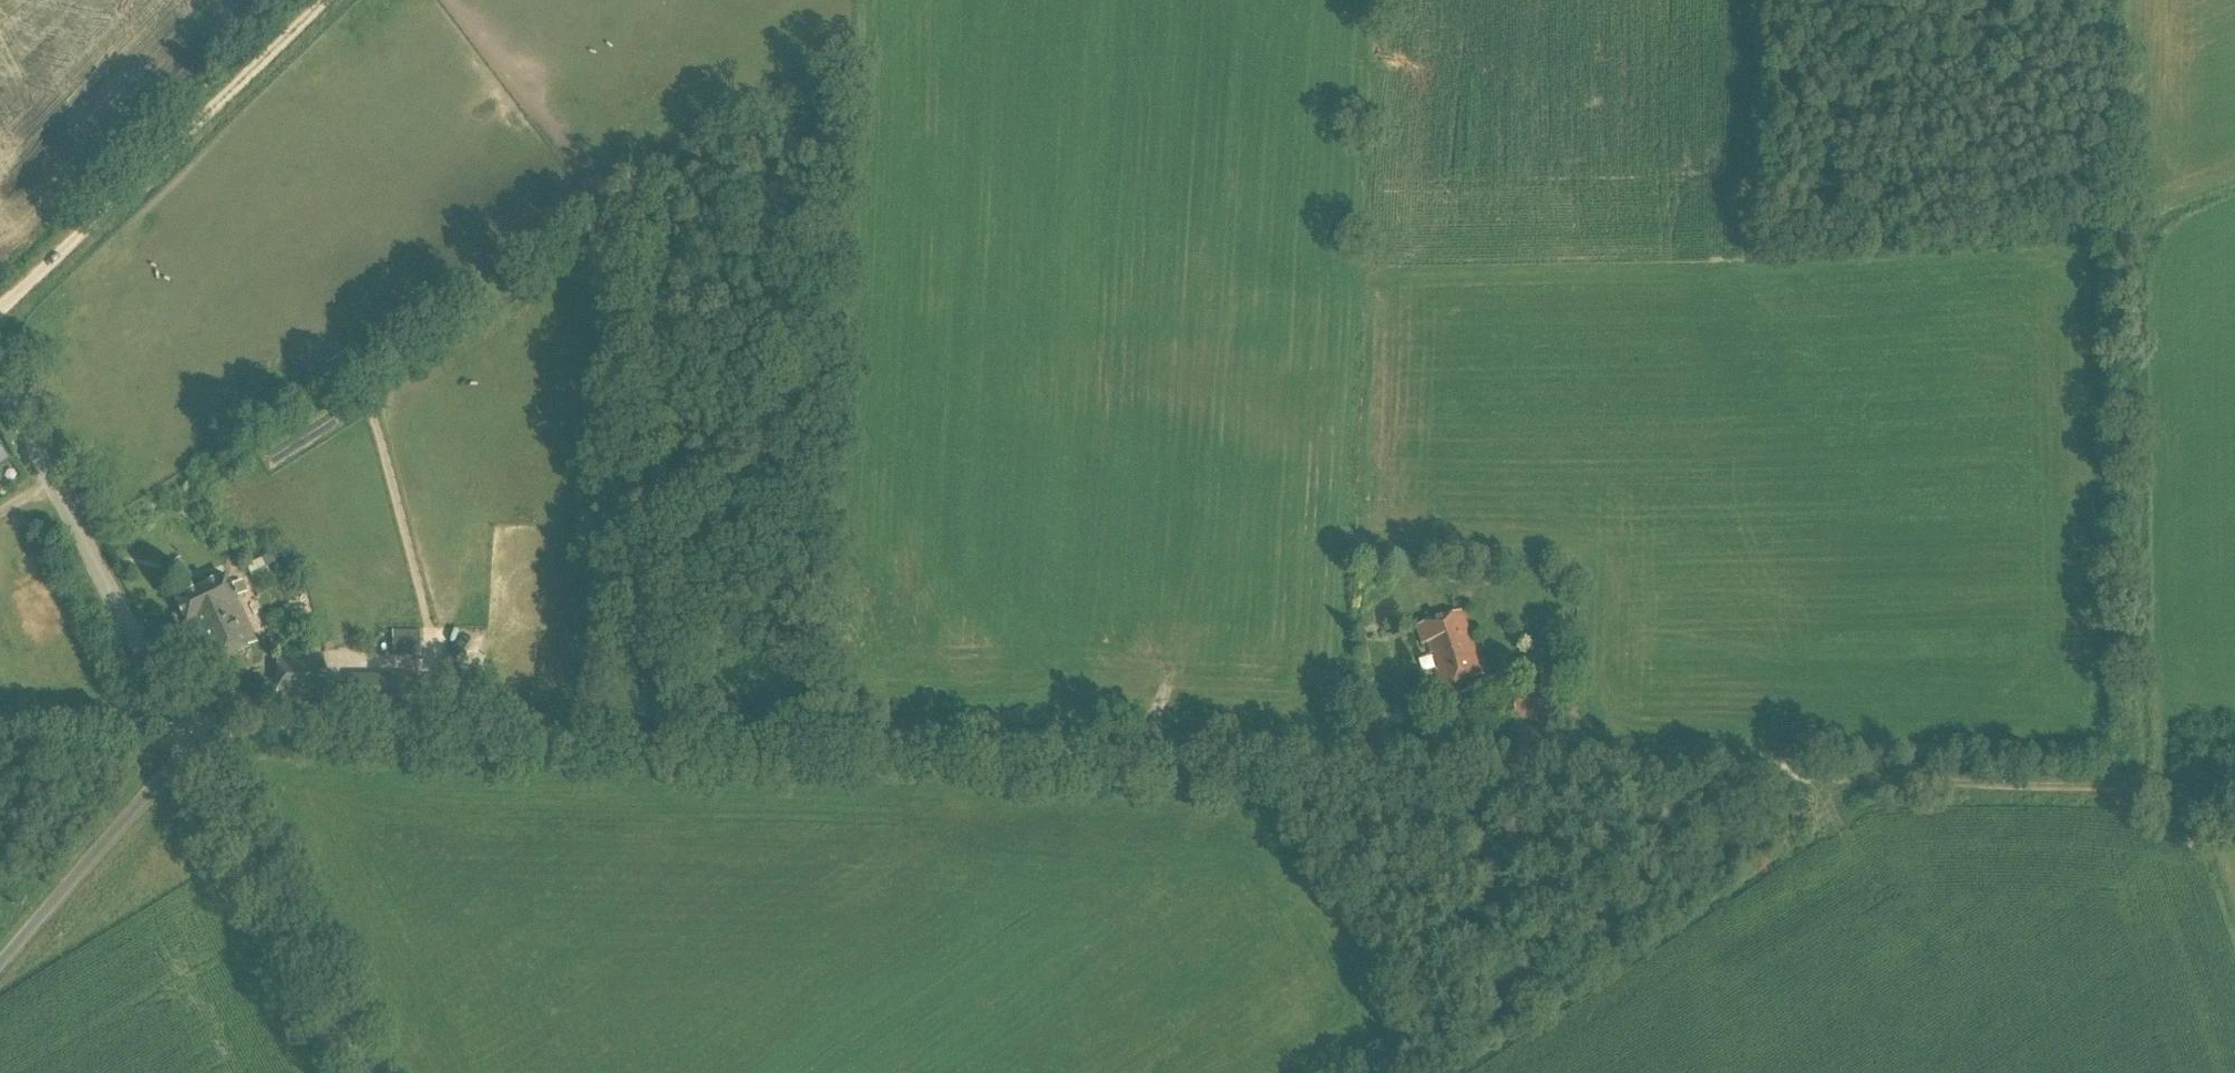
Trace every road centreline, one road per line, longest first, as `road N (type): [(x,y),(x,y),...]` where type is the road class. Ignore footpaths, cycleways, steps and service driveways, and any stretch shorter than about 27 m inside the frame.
road 1 (unclassified): [(2234,779),(1632,746),(587,720),(177,727)]
road 2 (track): [(310,0),(0,303)]
road 3 (unclassified): [(357,1072),(177,727)]
road 4 (unclassified): [(177,727),(0,392)]
road 5 (unclassified): [(0,924),(177,727)]

